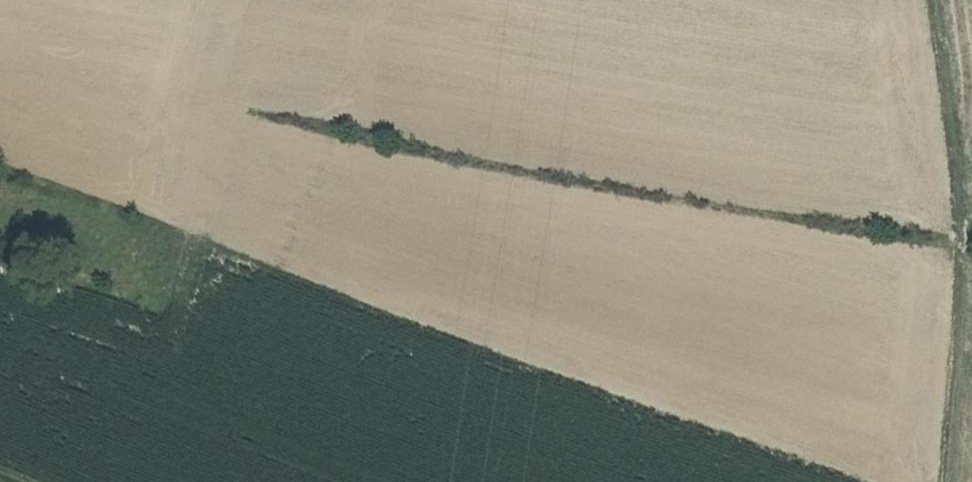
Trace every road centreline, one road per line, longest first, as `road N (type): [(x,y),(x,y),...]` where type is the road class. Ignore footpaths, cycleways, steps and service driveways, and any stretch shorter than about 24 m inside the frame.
road 1 (track): [(953,481),(971,258)]
road 2 (track): [(971,220),(938,0)]

